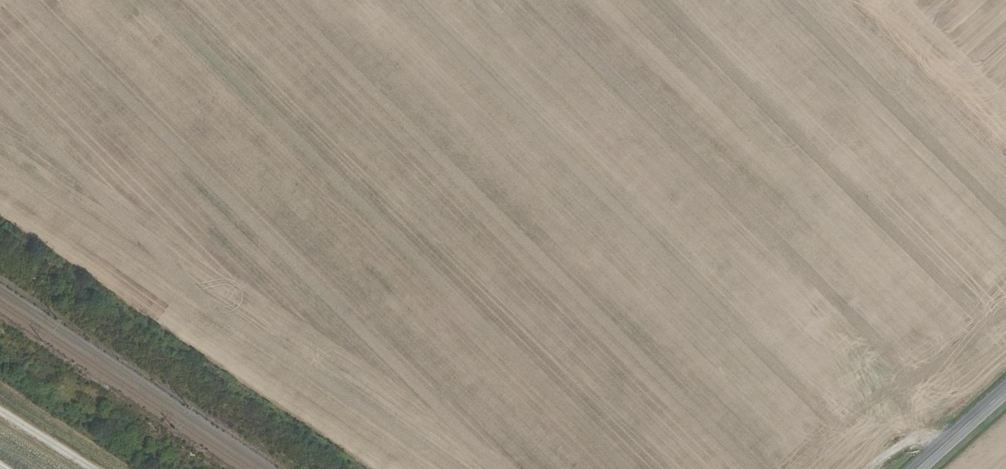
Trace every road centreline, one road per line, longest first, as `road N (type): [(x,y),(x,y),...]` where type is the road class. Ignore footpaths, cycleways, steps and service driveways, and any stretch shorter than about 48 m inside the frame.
road 1 (track): [(104,468),(0,403)]
road 2 (tertiary): [(914,468),(1005,386)]

